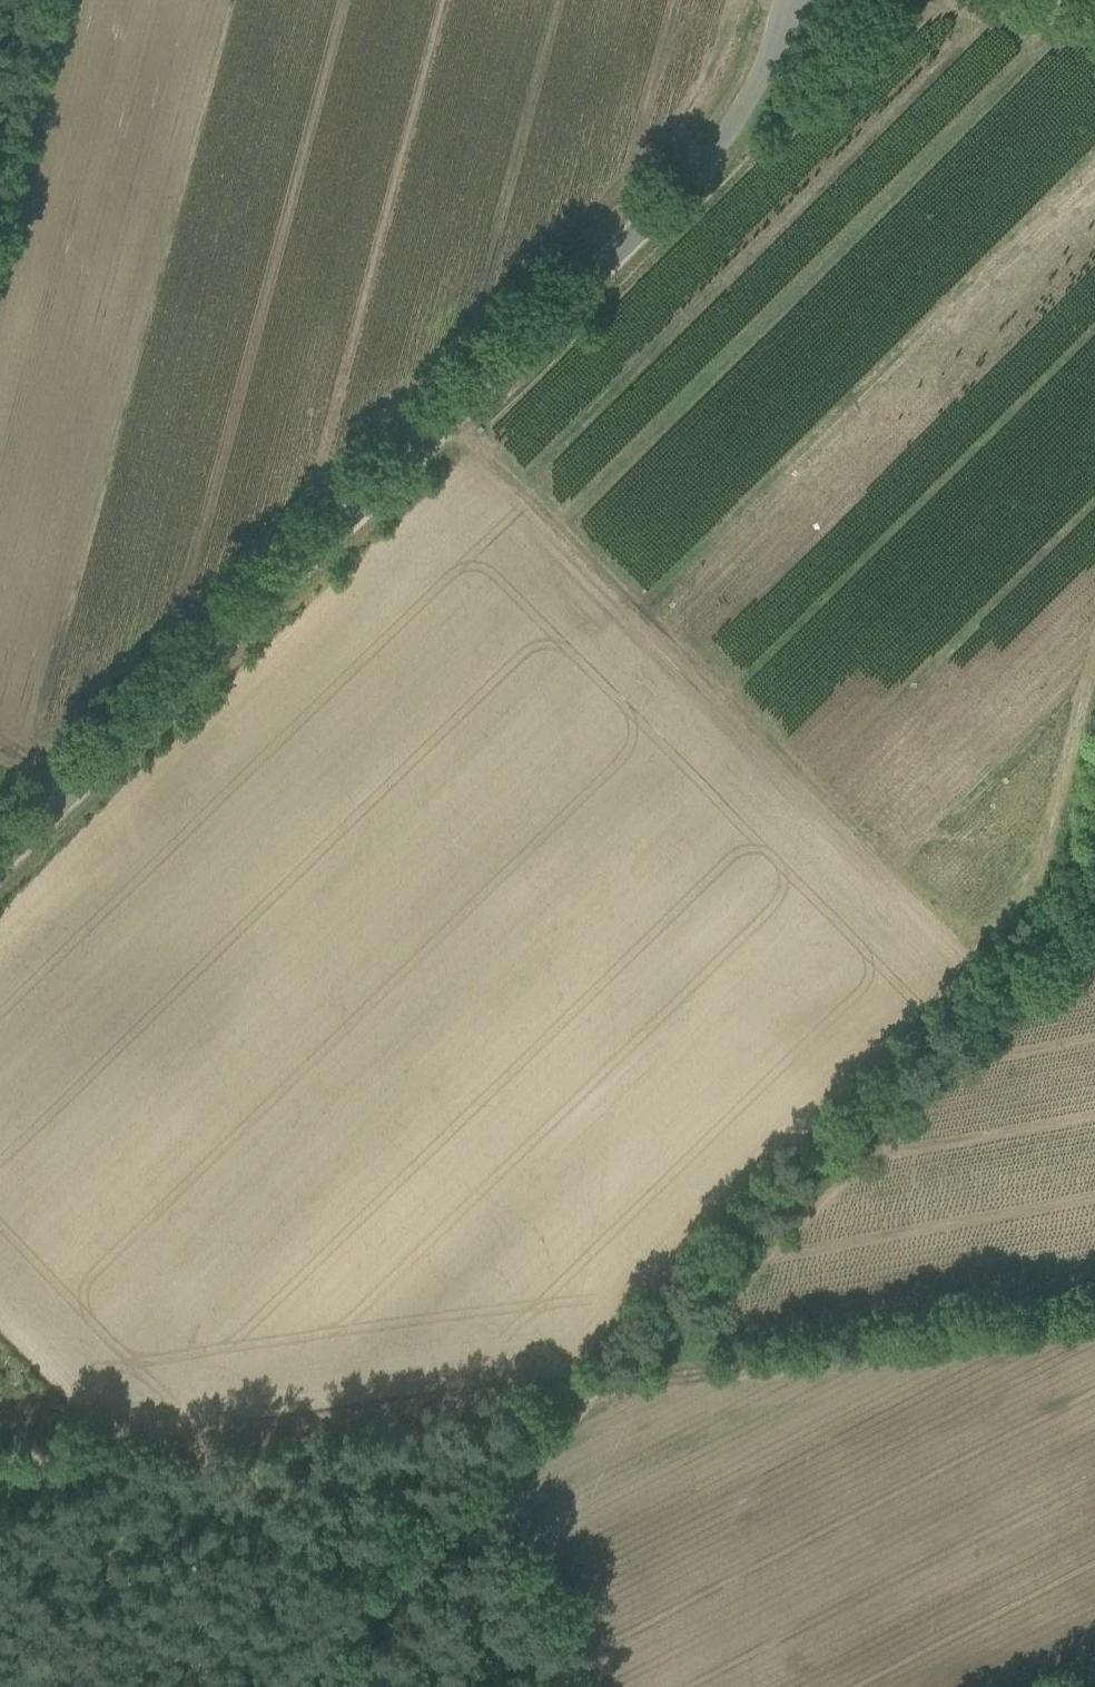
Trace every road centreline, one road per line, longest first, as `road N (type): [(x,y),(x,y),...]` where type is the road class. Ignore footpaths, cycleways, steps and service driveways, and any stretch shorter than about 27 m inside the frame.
road 1 (unclassified): [(0,867),(707,165),(771,63),(794,0)]
road 2 (track): [(0,1463),(594,1384)]
road 3 (track): [(594,1384),(1094,1329)]
road 4 (track): [(594,1384),(295,1686)]

